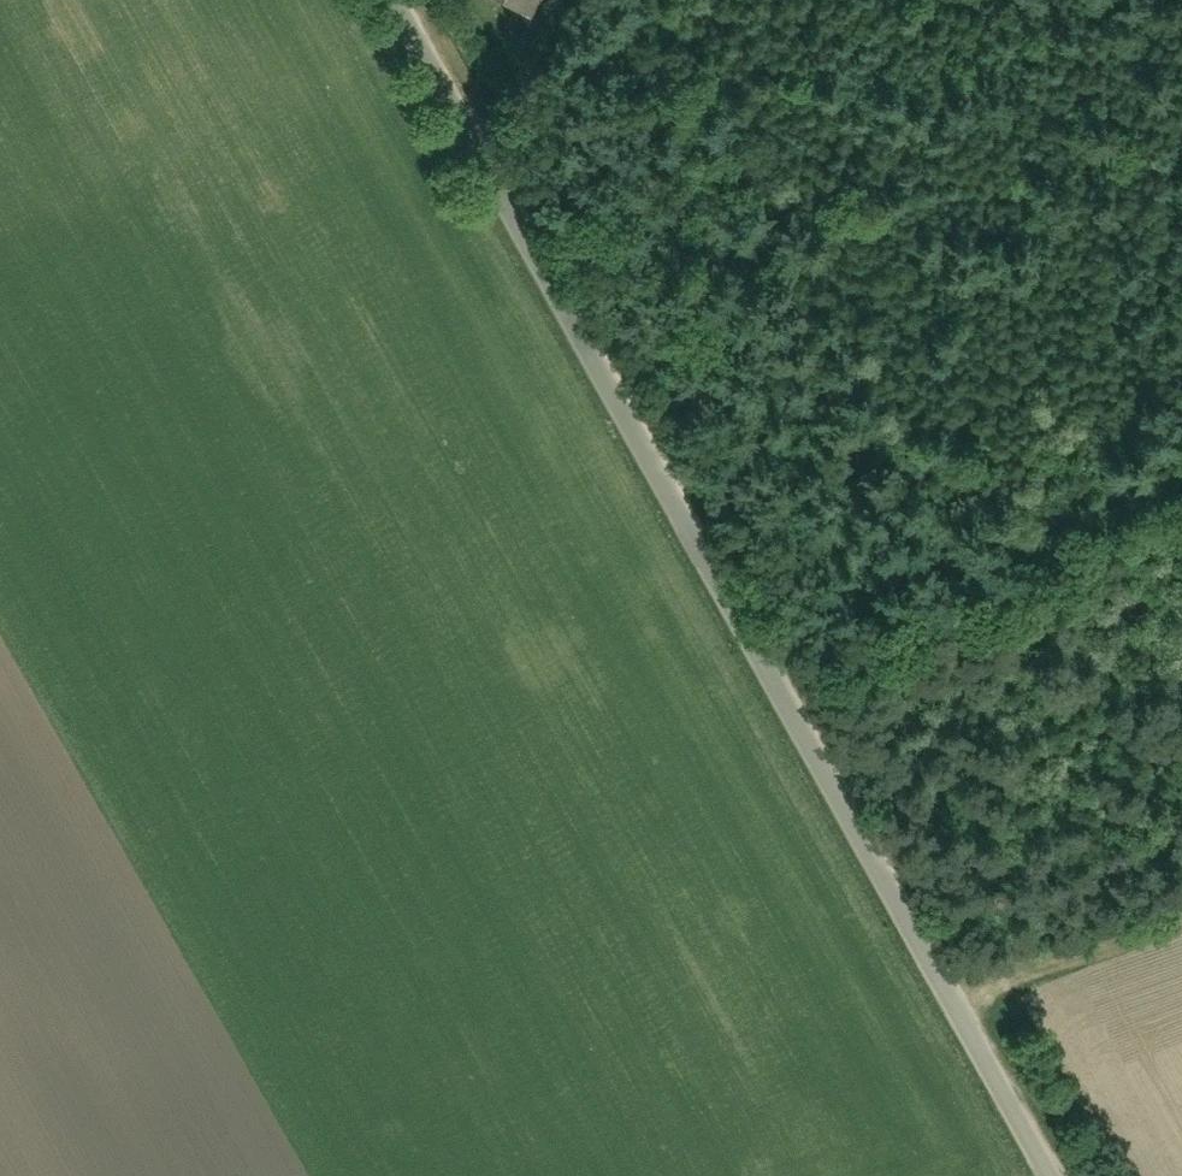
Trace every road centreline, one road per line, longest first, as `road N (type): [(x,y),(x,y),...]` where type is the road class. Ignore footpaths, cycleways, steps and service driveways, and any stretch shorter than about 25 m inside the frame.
road 1 (tertiary): [(1040,1175),(388,0)]
road 2 (track): [(953,1010),(1181,927)]

